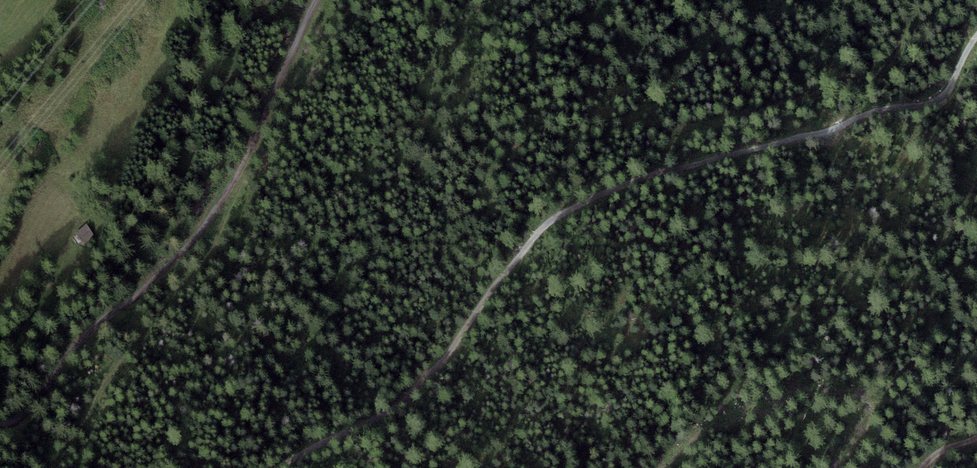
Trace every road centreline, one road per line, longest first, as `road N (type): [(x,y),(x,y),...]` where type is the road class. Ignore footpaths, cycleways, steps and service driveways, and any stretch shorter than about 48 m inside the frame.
road 1 (track): [(285,467),(413,385),(563,206),(929,100),(944,92),(976,35)]
road 2 (track): [(326,0),(264,157),(101,321),(17,419),(0,421)]

